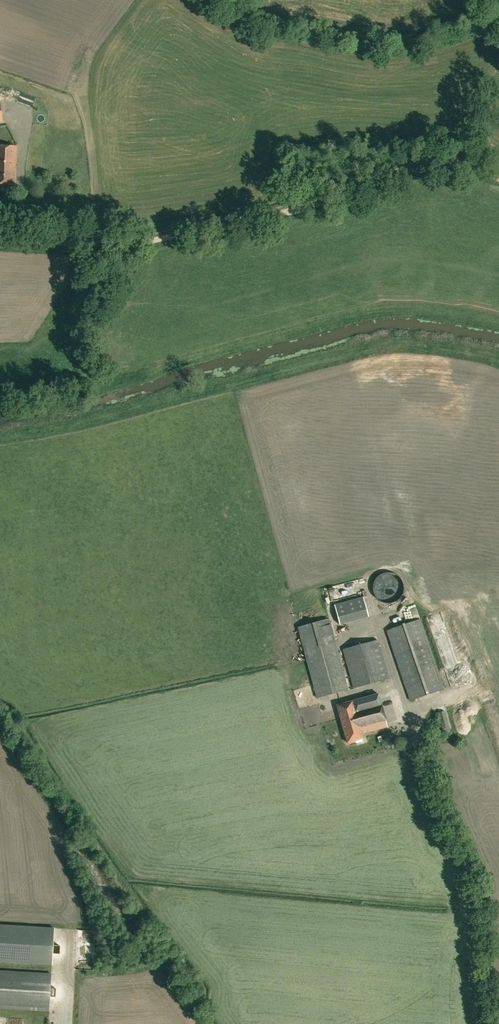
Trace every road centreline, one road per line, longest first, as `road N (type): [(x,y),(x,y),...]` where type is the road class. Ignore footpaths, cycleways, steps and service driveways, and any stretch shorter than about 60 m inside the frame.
road 1 (track): [(498,179),(436,167),(304,207),(148,241)]
road 2 (unclassified): [(491,1023),(469,872),(417,746)]
road 3 (unclassified): [(148,241),(0,239)]

